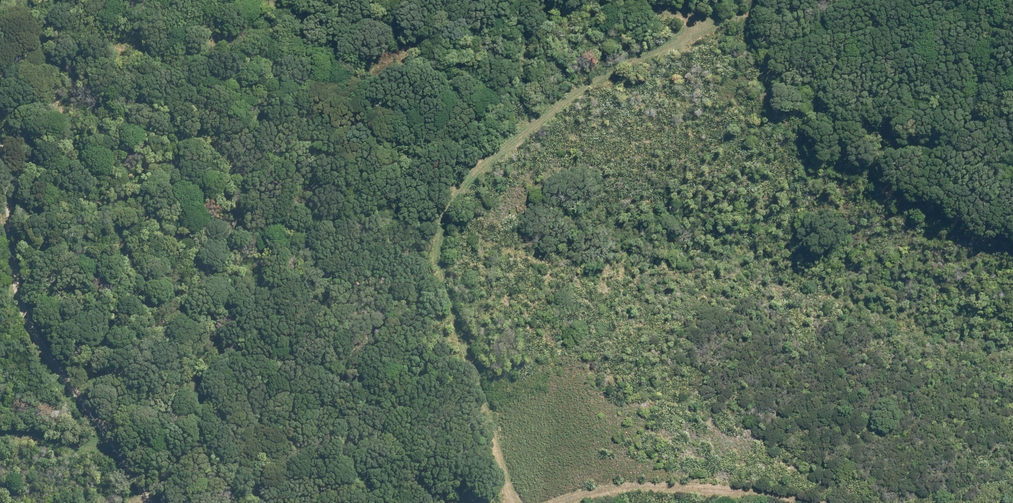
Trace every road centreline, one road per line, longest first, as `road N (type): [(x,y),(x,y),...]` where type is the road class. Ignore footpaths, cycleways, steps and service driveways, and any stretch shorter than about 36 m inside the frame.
road 1 (track): [(523,502),(472,358),(454,226),(478,179),(538,123),(630,62),(719,22),(670,0)]
road 2 (track): [(156,502),(107,409),(36,316),(0,120)]
road 3 (track): [(828,502),(637,481),(571,502)]
road 4 (track): [(719,22),(884,0)]

